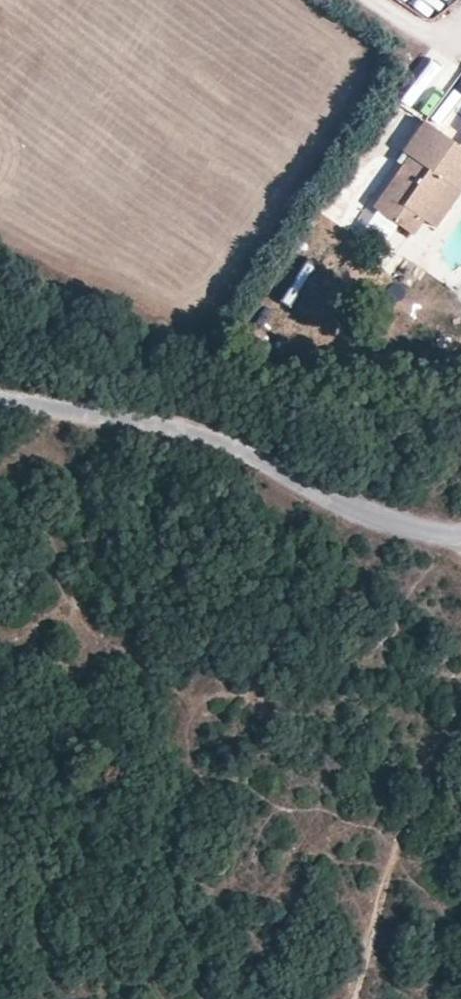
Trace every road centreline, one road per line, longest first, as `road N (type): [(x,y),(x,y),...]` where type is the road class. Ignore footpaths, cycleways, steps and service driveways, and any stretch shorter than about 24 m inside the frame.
road 1 (unclassified): [(460,534),(398,526),(346,508),(211,432),(0,397)]
road 2 (track): [(460,664),(348,998)]

